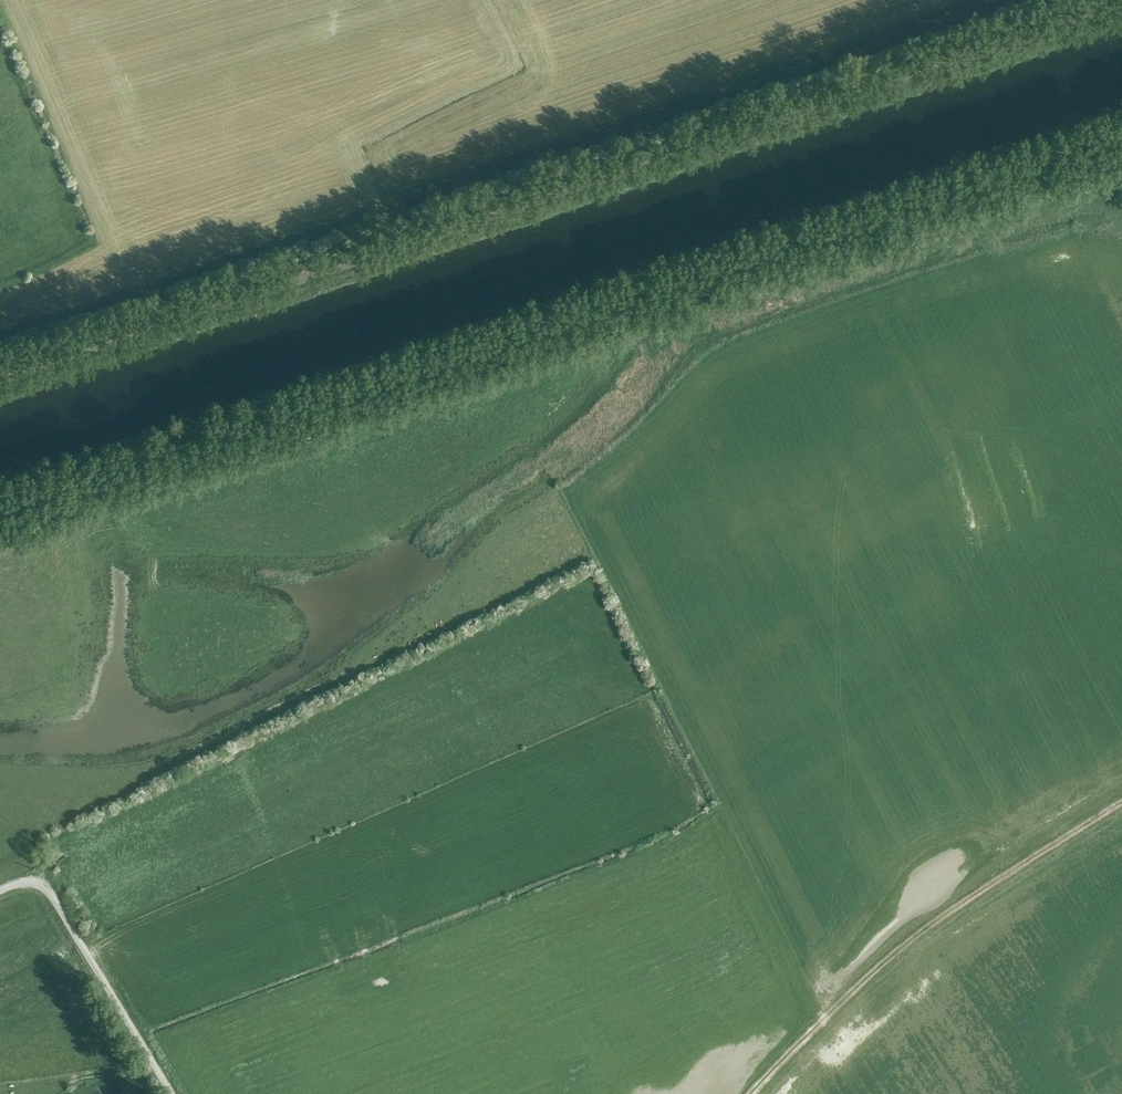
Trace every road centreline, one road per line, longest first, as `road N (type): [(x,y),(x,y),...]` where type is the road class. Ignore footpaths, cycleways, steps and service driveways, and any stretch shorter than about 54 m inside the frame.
road 1 (unclassified): [(1121,7),(0,381)]
road 2 (track): [(755,1093),(876,967),(961,902),(1121,804)]
road 3 (unclassified): [(0,890),(30,883),(58,902),(173,1093)]

